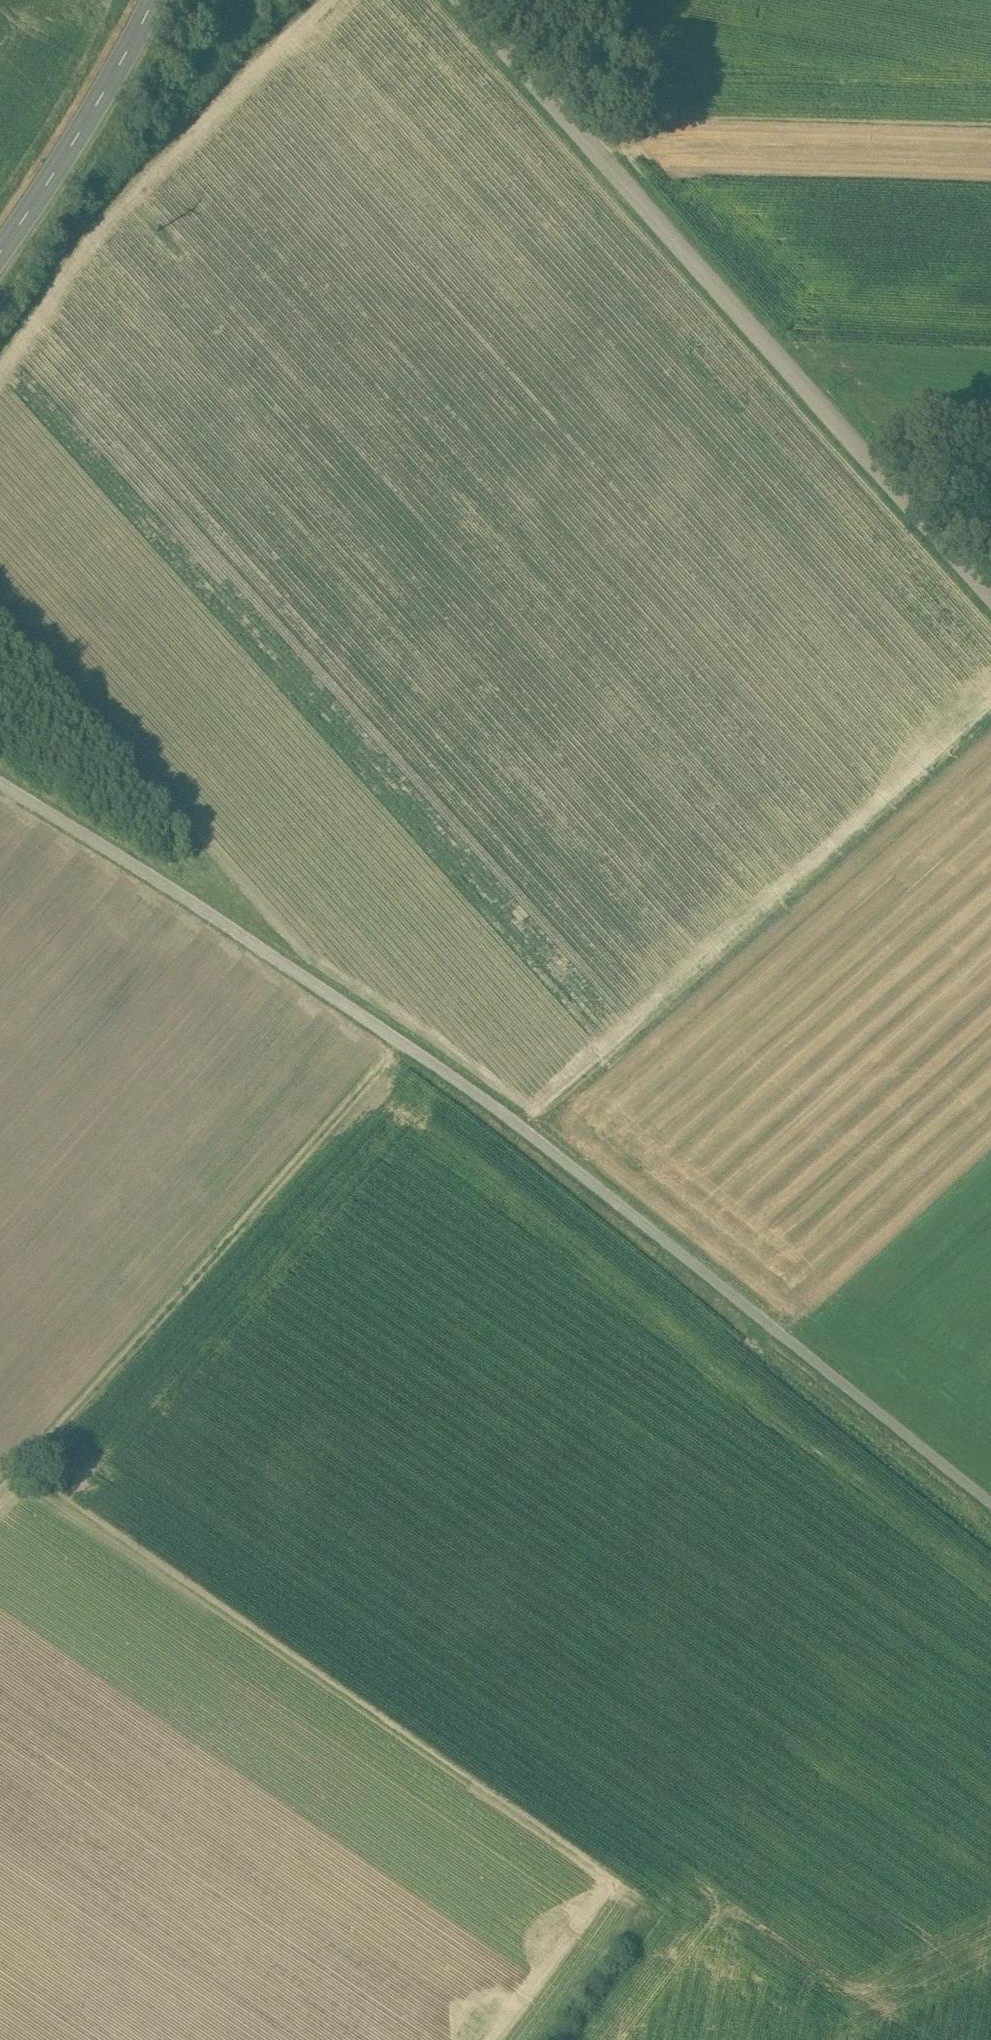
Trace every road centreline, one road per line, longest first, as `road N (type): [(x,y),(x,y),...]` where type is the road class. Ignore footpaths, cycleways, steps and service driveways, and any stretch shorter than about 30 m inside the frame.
road 1 (unclassified): [(0,788),(282,962),(478,1095),(990,1505)]
road 2 (unclassified): [(990,599),(460,0)]
road 3 (tertiary): [(156,0),(87,135),(0,266)]

